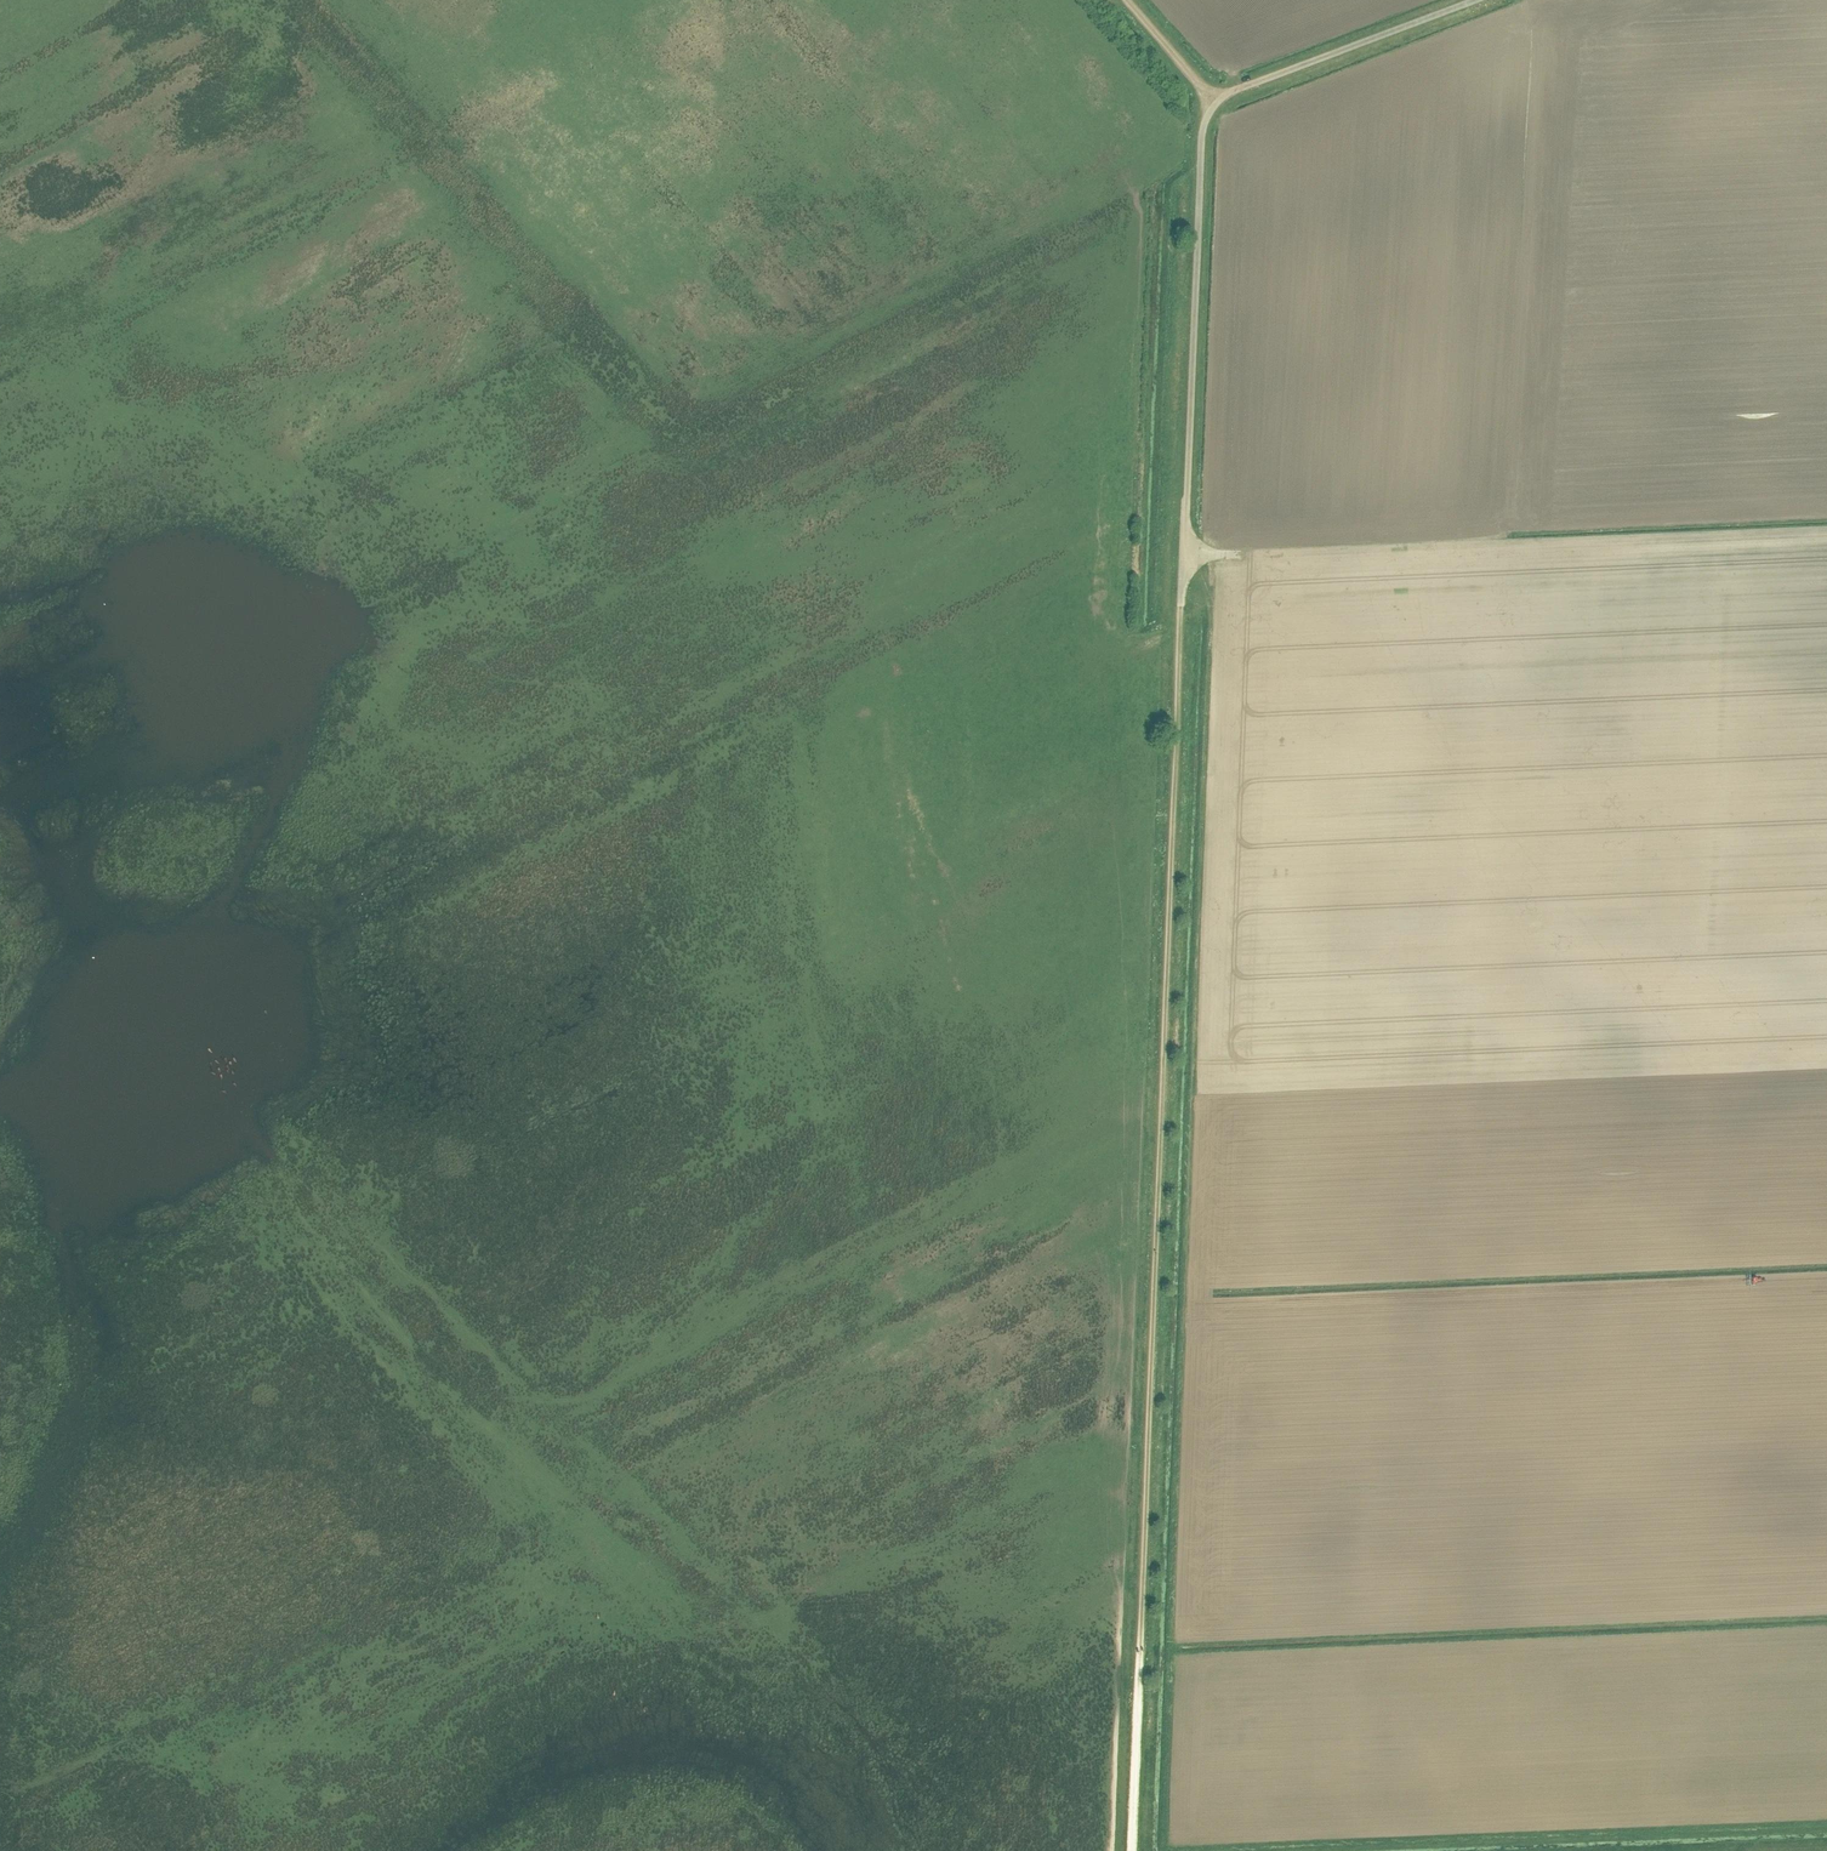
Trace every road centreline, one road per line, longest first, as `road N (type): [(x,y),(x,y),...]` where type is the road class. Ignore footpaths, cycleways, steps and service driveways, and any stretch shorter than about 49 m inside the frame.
road 1 (track): [(1180,609),(1134,1850)]
road 2 (unclassified): [(1183,554),(1207,117),(1229,93),(1479,0)]
road 3 (track): [(1214,105),(1127,0)]

